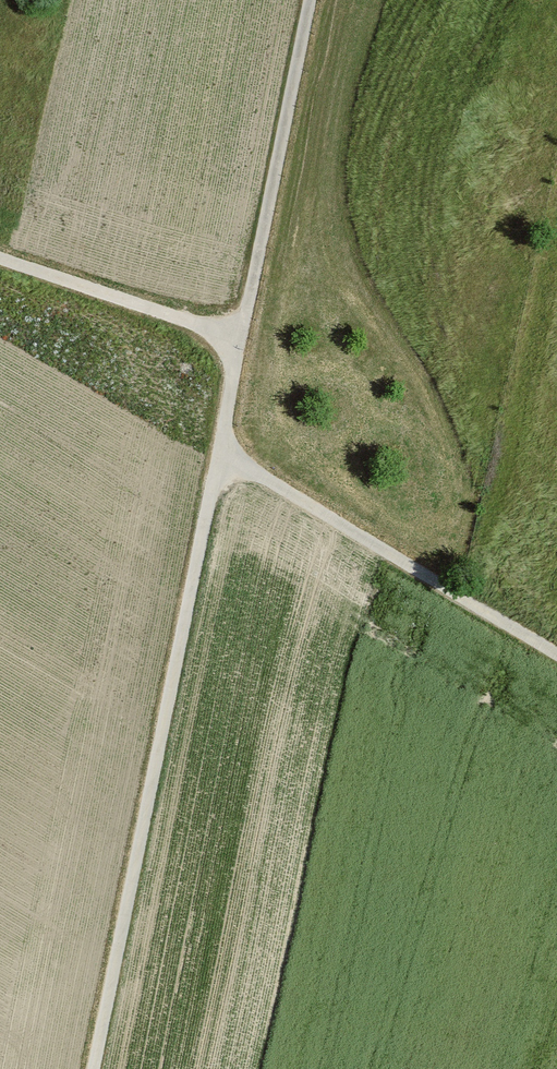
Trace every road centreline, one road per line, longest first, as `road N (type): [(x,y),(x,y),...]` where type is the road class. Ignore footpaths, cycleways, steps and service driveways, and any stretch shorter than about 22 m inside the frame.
road 1 (track): [(556,656),(220,452),(94,1068)]
road 2 (track): [(220,452),(235,344),(309,0)]
road 3 (track): [(235,344),(0,265)]

